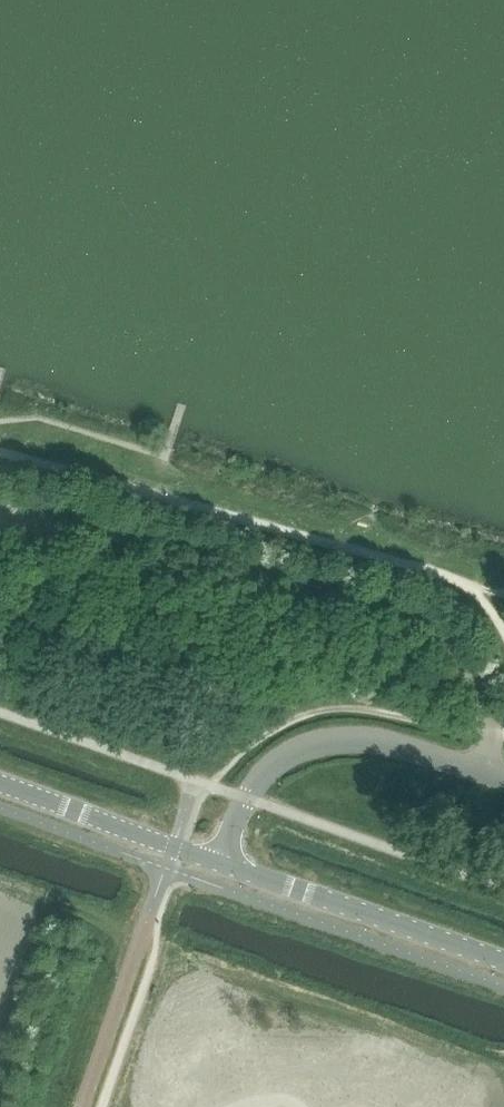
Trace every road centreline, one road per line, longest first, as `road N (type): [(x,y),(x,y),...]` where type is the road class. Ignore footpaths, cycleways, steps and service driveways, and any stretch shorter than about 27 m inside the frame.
road 1 (unclassified): [(222,865),(252,786),(304,747),(367,741),(485,772)]
road 2 (tertiary): [(503,962),(222,865)]
road 3 (tertiary): [(222,865),(0,786)]

